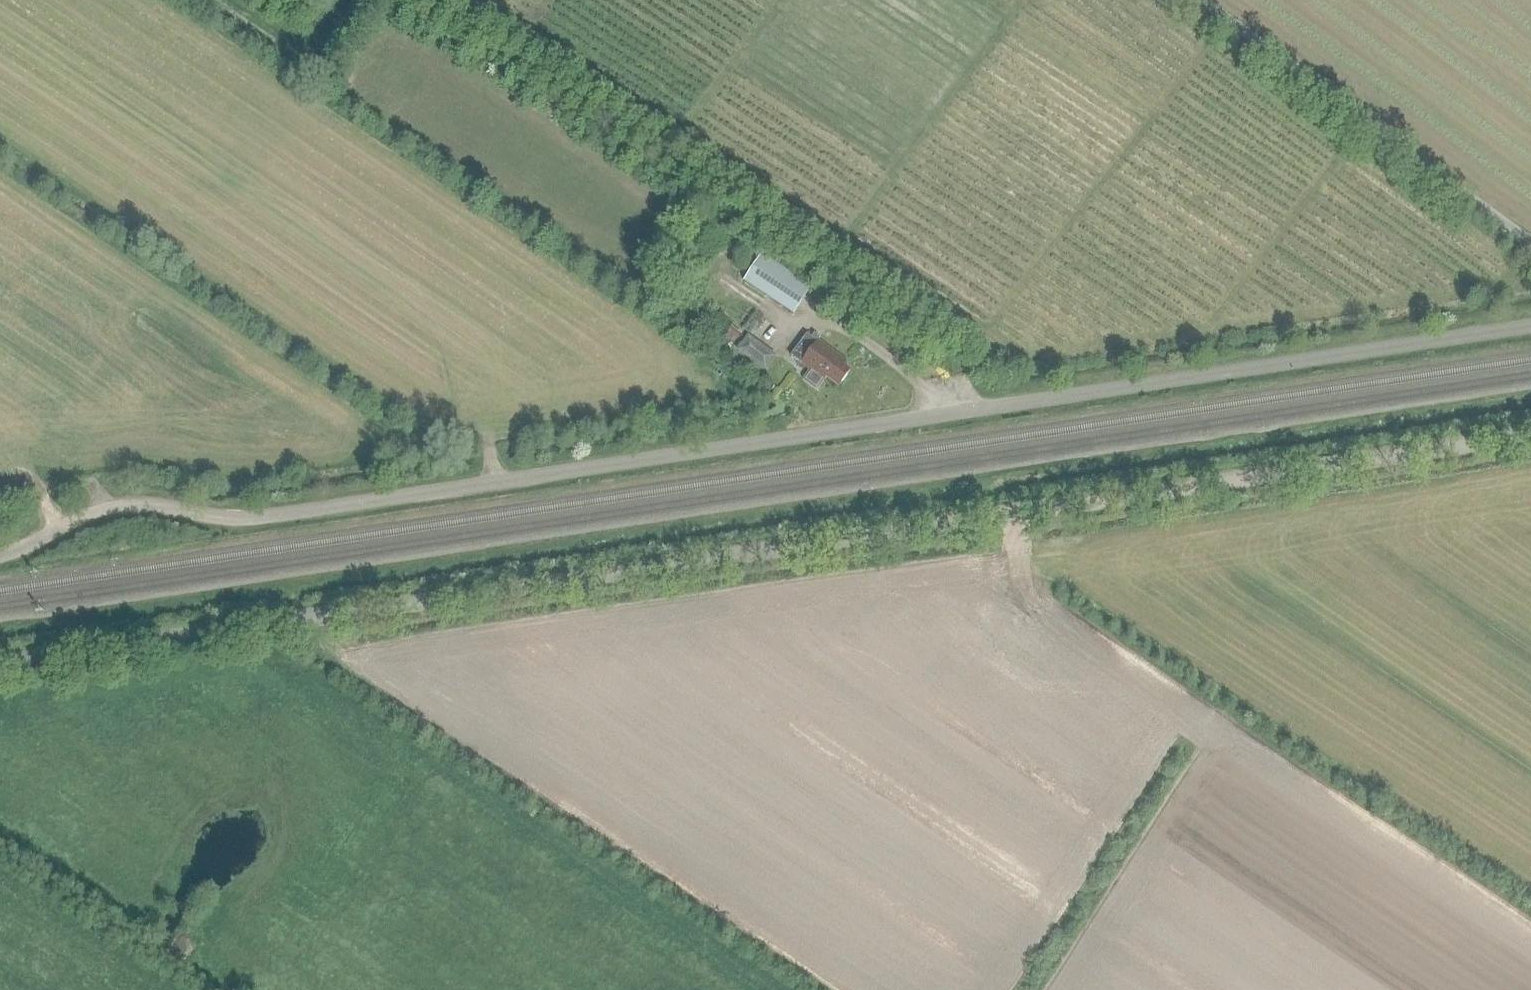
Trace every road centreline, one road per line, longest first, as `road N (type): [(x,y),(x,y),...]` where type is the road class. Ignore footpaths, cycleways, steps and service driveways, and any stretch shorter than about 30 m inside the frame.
road 1 (unclassified): [(0,555),(114,509),(260,519),(1530,325)]
road 2 (unclassified): [(0,663),(1530,434)]

